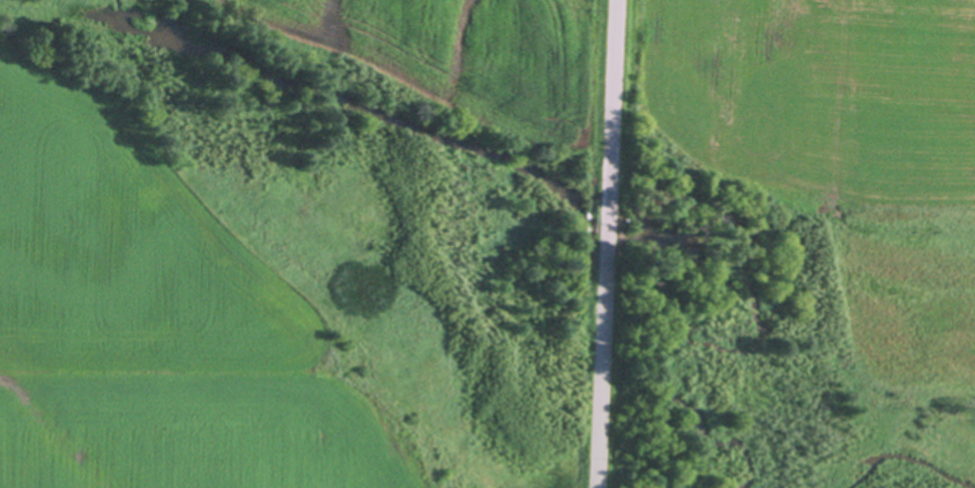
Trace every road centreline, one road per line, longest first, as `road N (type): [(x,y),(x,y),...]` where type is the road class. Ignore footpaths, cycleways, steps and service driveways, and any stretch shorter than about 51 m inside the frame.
road 1 (residential): [(593,487),(614,0)]

